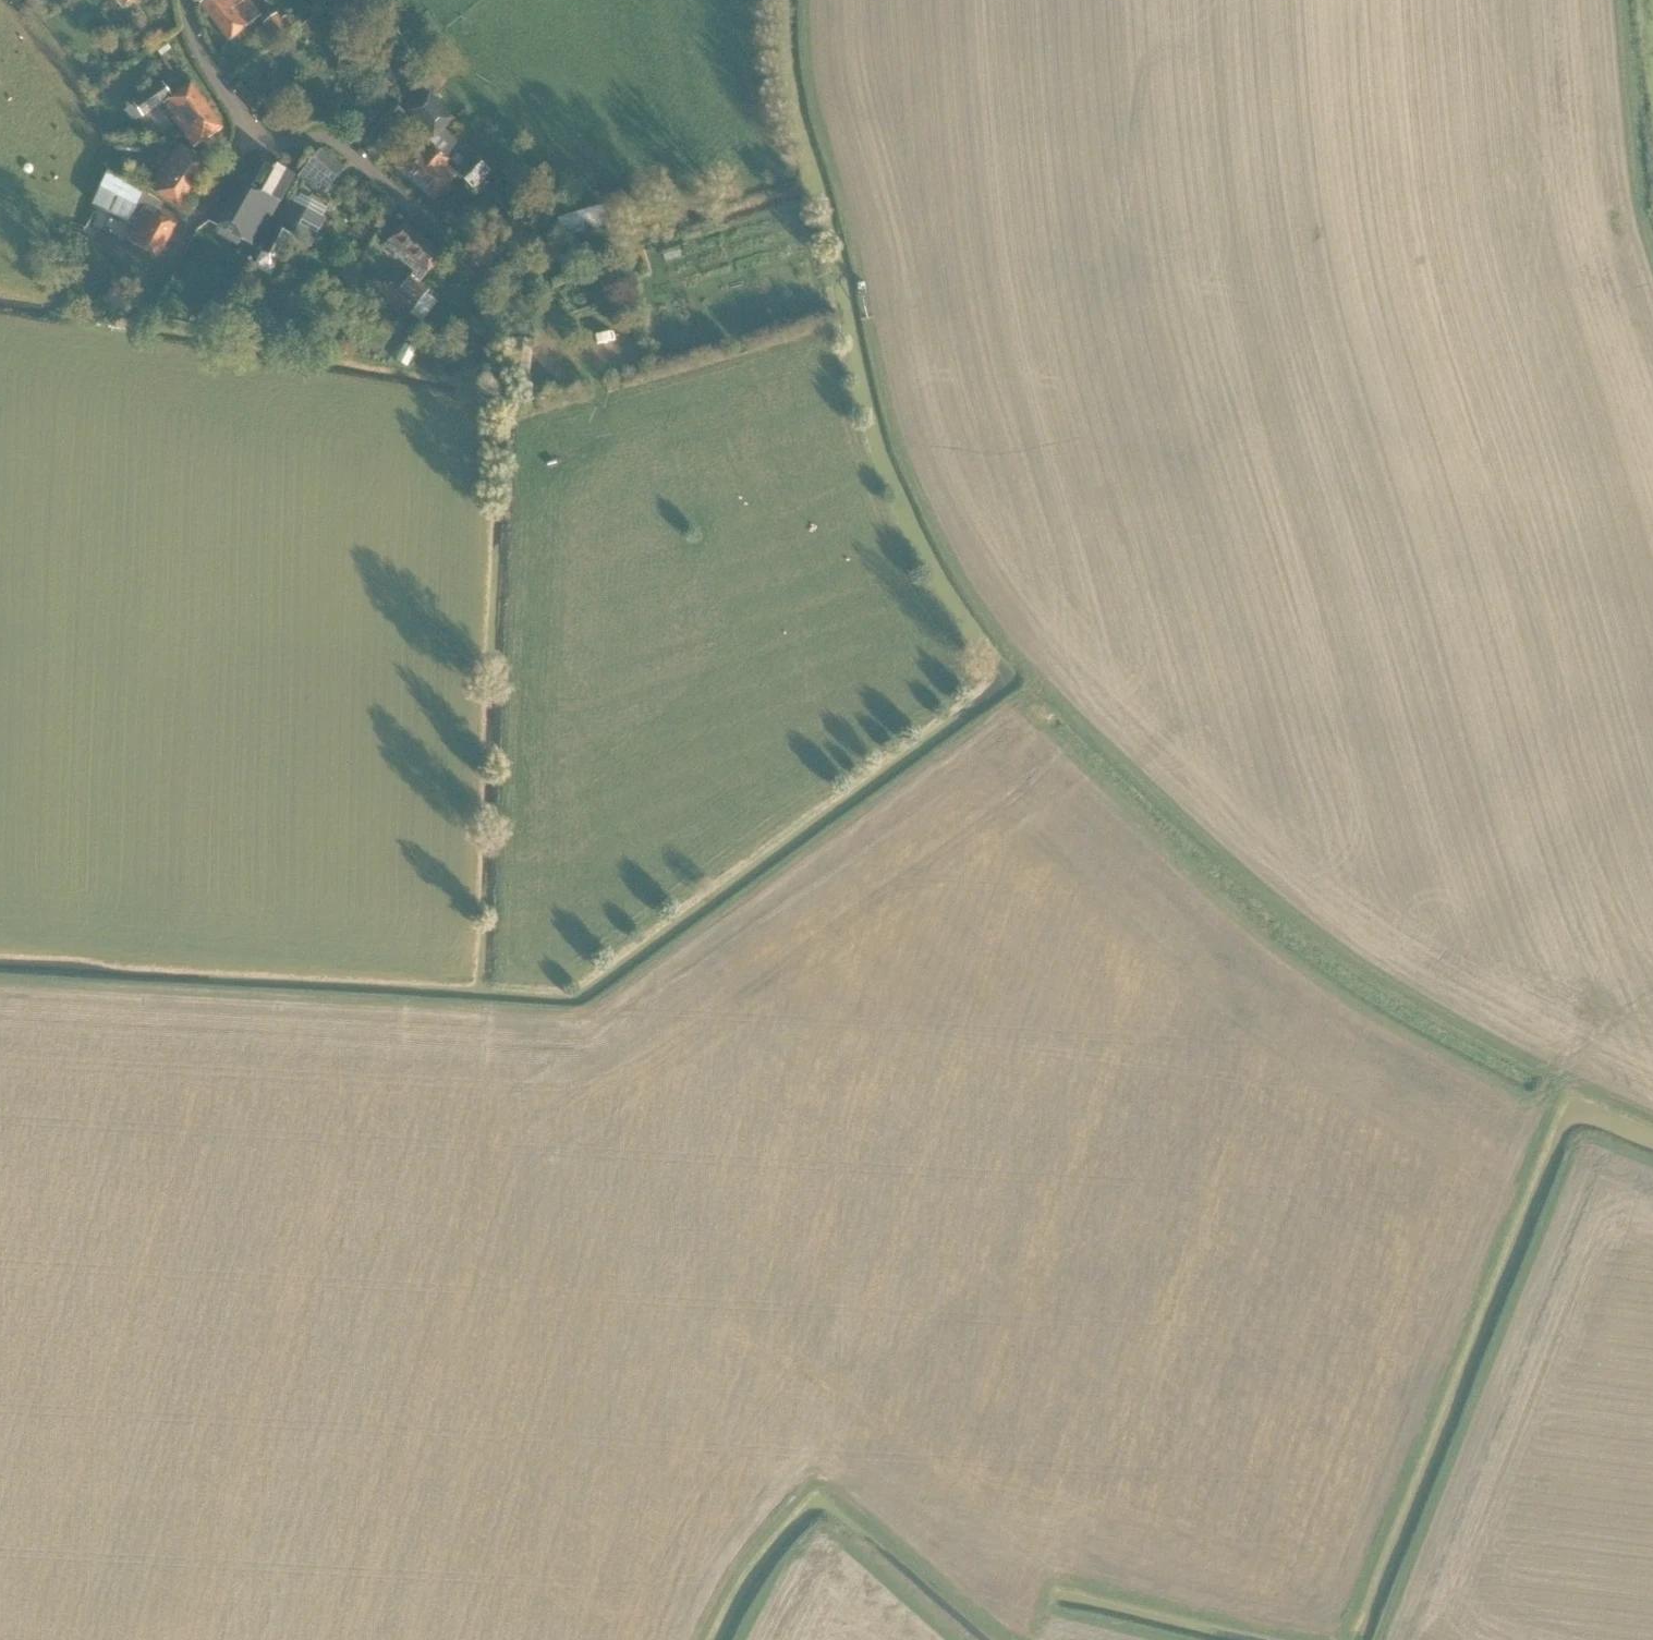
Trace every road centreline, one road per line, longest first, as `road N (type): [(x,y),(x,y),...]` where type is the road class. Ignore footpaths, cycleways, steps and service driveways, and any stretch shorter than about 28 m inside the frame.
road 1 (residential): [(523,302),(338,142),(282,142),(249,124)]
road 2 (residential): [(174,260),(249,124)]
road 3 (residential): [(249,124),(195,35),(187,0)]

